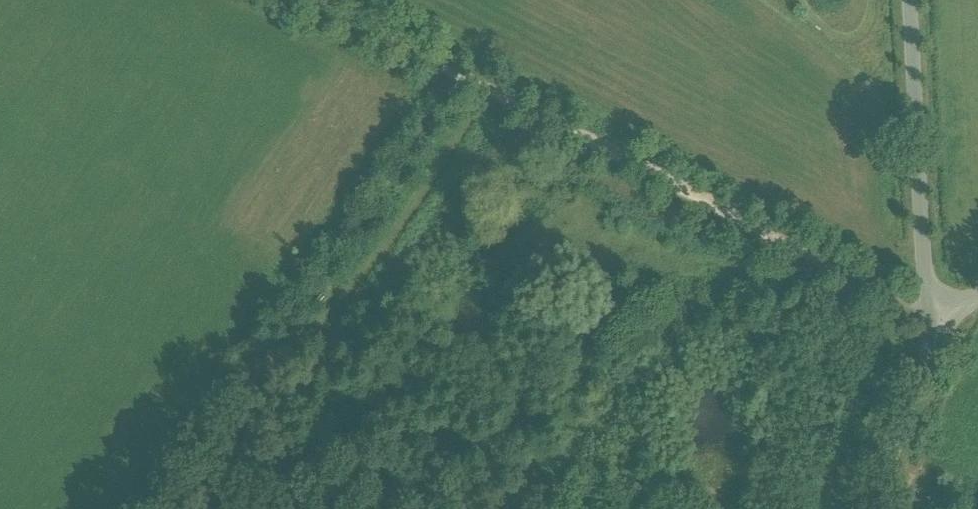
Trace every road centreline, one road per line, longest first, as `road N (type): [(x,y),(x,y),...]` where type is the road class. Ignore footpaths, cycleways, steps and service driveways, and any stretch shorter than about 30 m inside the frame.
road 1 (unclassified): [(934,320),(908,0)]
road 2 (unclassified): [(934,320),(934,358),(868,508)]

